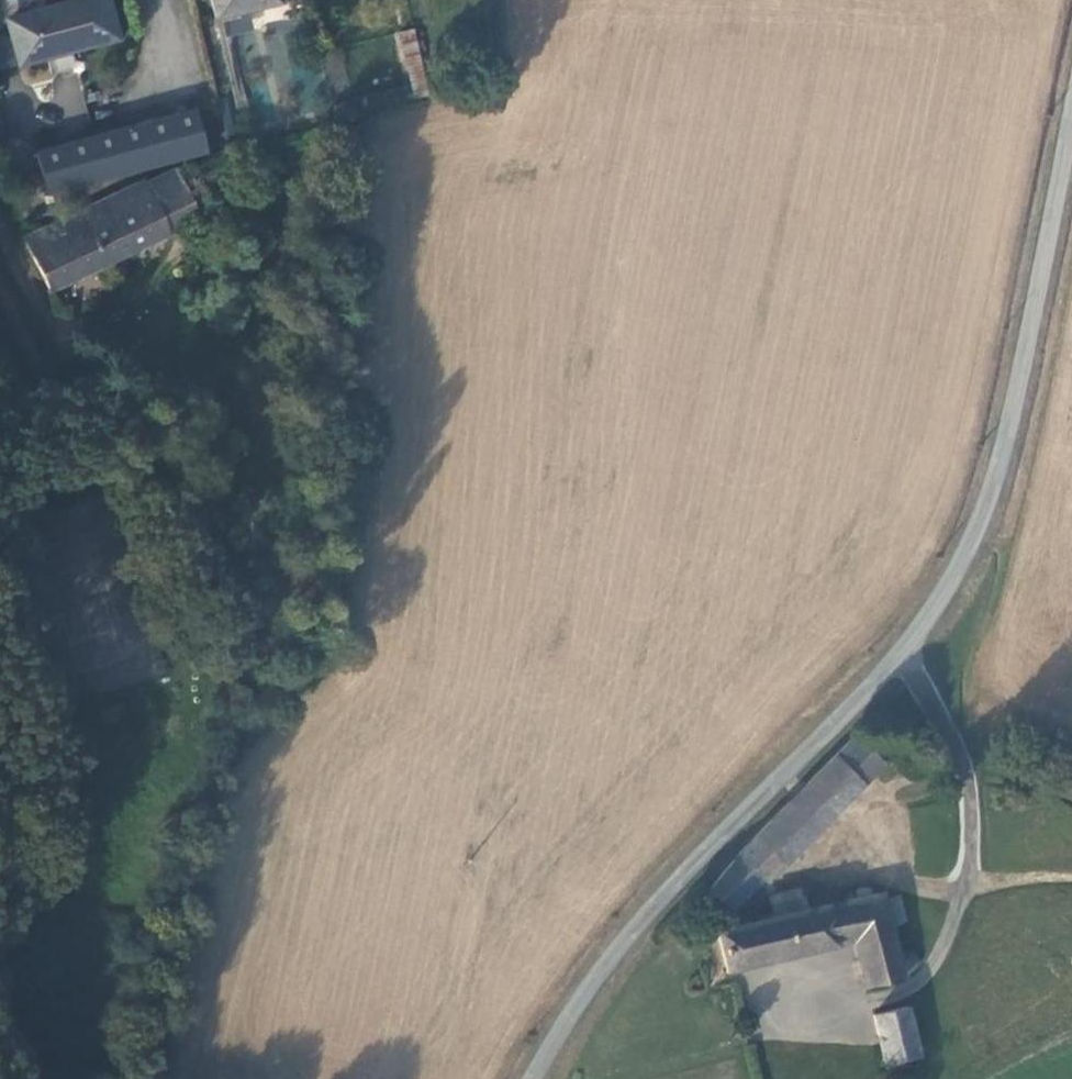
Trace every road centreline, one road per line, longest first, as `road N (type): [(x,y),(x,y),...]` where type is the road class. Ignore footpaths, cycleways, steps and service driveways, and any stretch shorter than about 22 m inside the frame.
road 1 (tertiary): [(528,1078),(608,962),(726,819),(905,643),(955,571),(1000,463),(1071,115)]
road 2 (unclassified): [(0,221),(69,367)]

